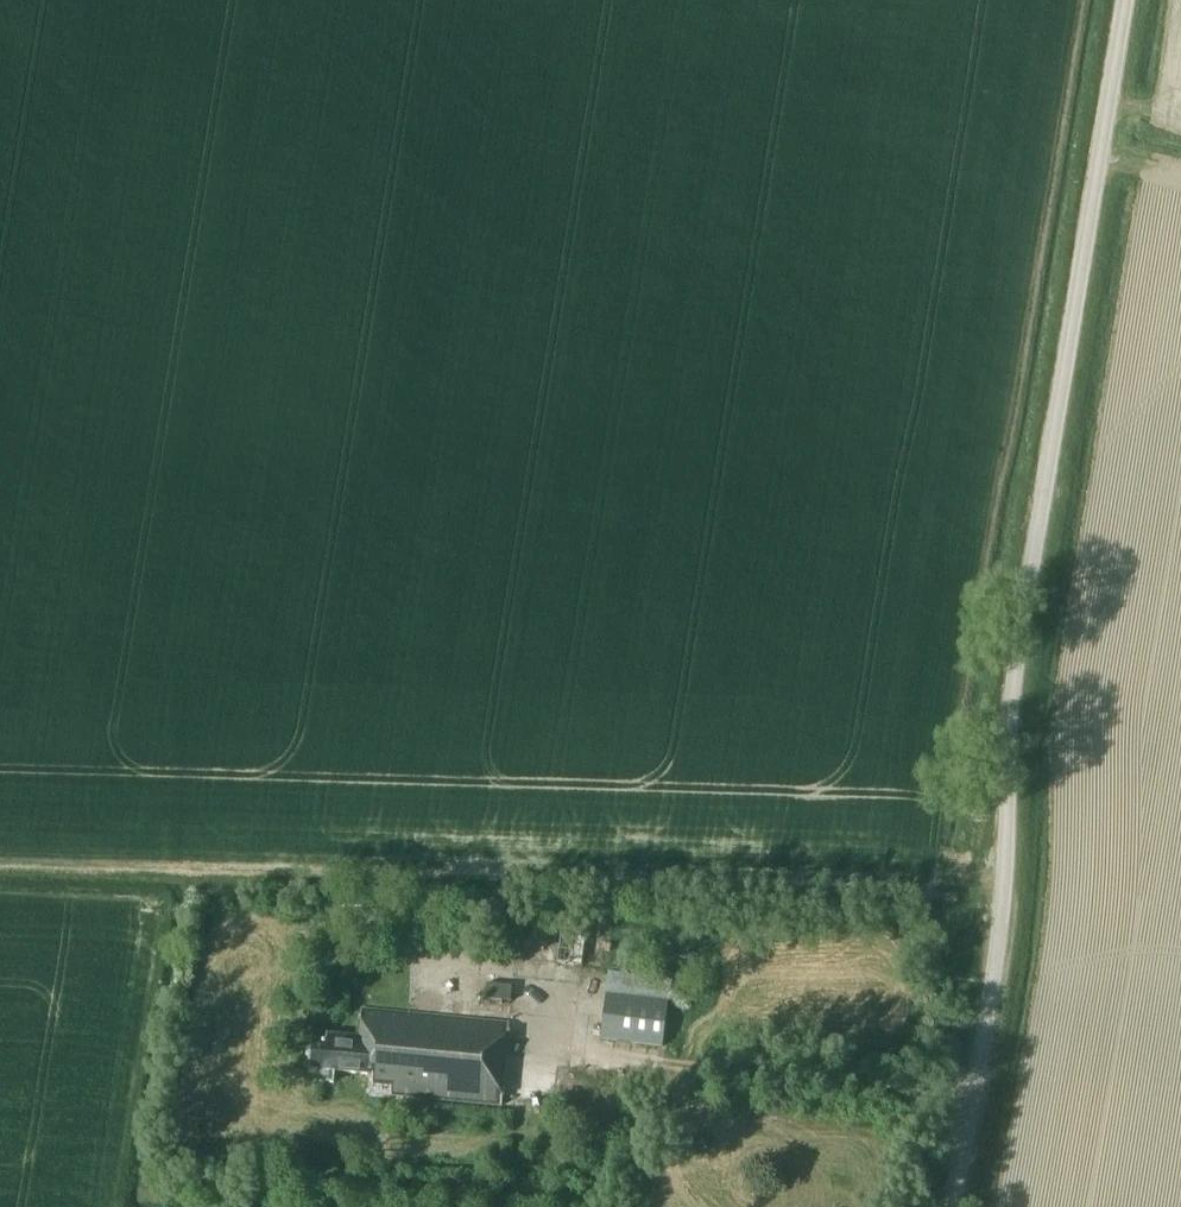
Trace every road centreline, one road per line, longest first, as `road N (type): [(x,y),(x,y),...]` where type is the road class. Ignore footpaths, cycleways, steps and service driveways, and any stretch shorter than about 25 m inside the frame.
road 1 (unclassified): [(952,1206),(1009,904),(1012,703),(1121,0)]
road 2 (track): [(970,1113),(558,1068)]

